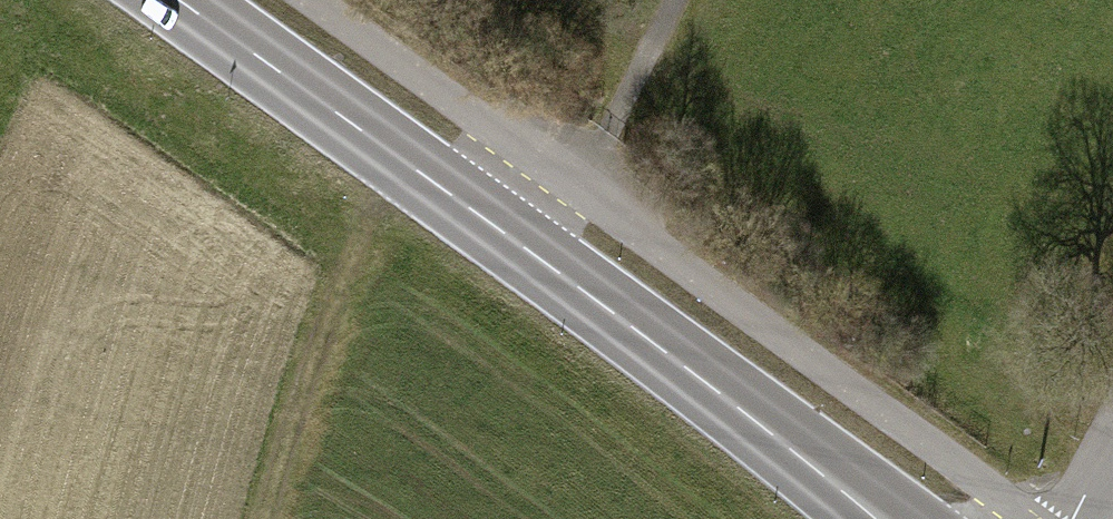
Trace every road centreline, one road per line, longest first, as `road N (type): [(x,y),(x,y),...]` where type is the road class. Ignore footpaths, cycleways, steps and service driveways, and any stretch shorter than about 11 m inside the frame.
road 1 (primary): [(183,0),(884,518)]
road 2 (track): [(267,518),(292,424),(401,155)]

